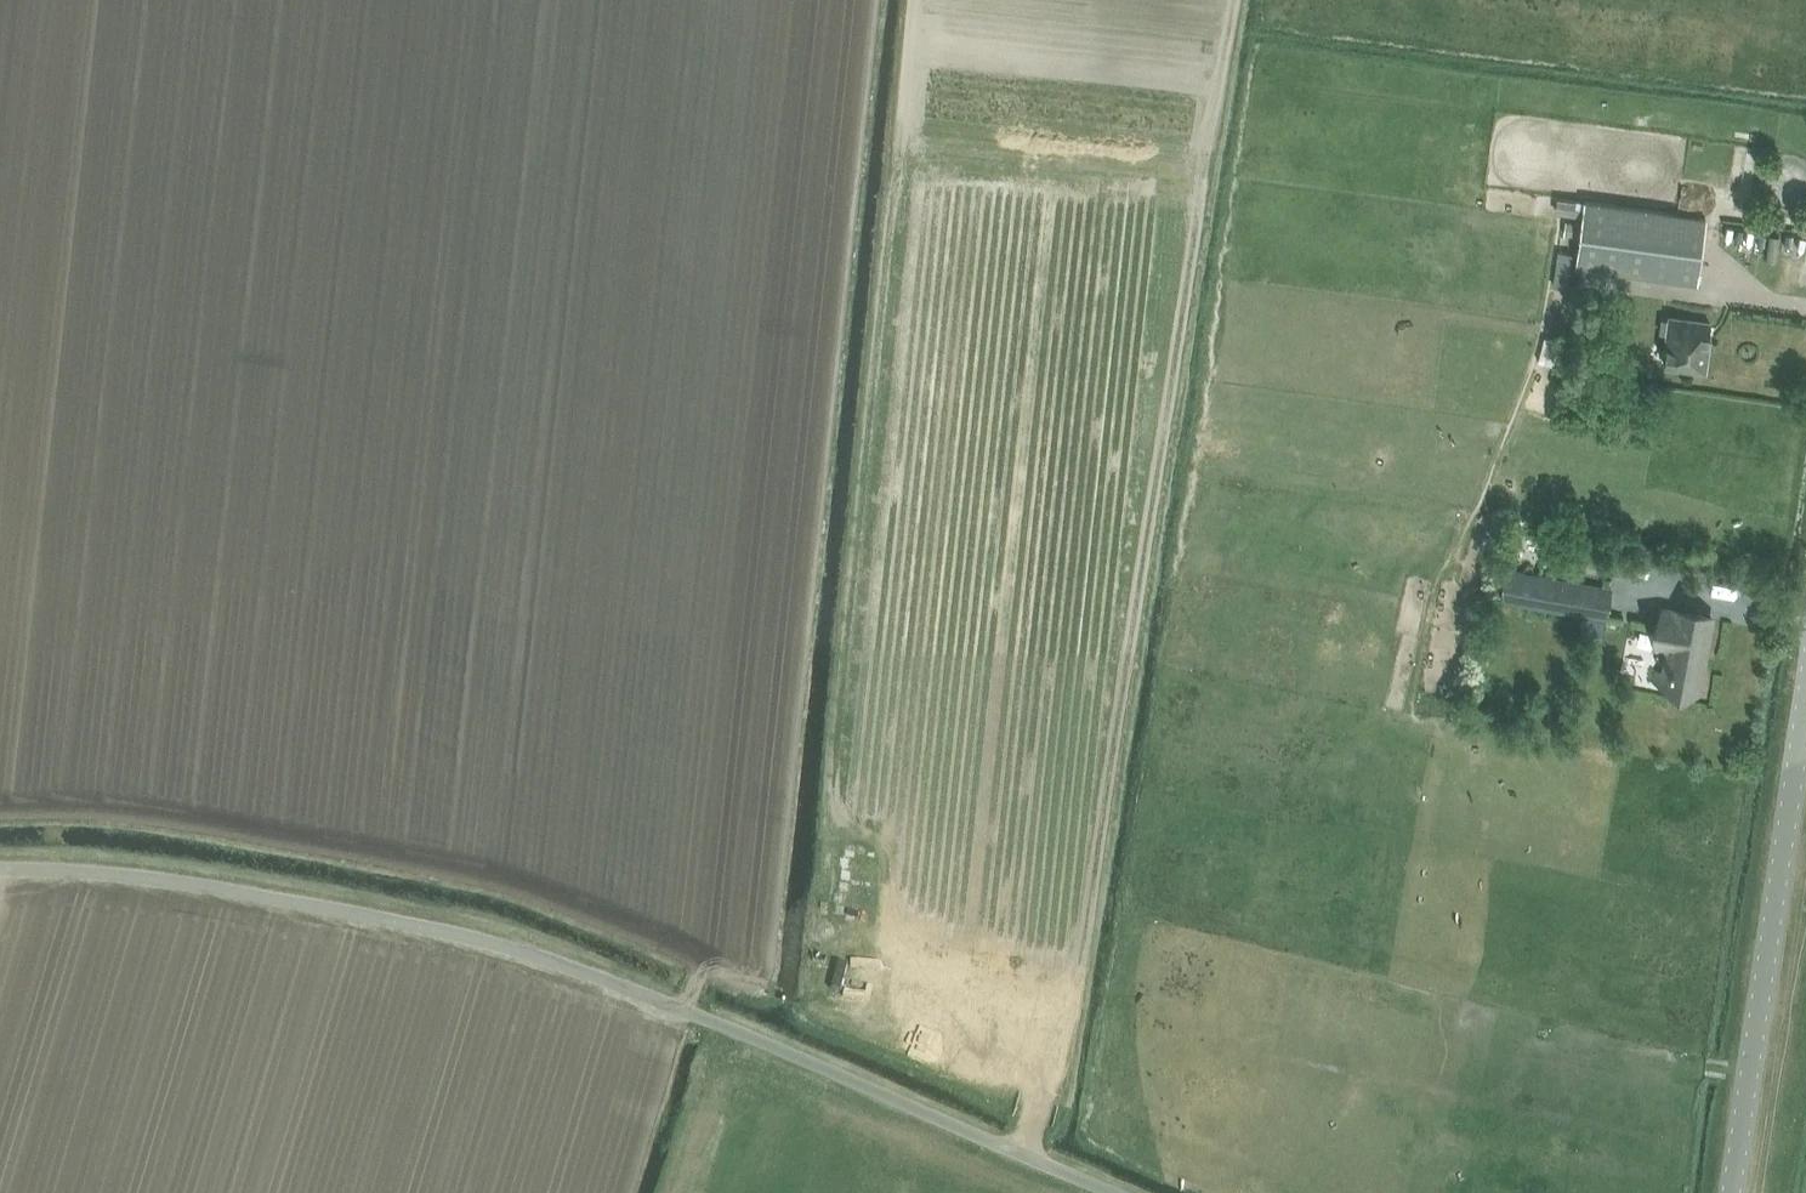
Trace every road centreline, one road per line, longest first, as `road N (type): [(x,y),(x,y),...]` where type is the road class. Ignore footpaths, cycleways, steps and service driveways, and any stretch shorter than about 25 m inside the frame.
road 1 (unclassified): [(1734,1192),(1805,686)]
road 2 (unclassified): [(705,1023),(1101,1192)]

